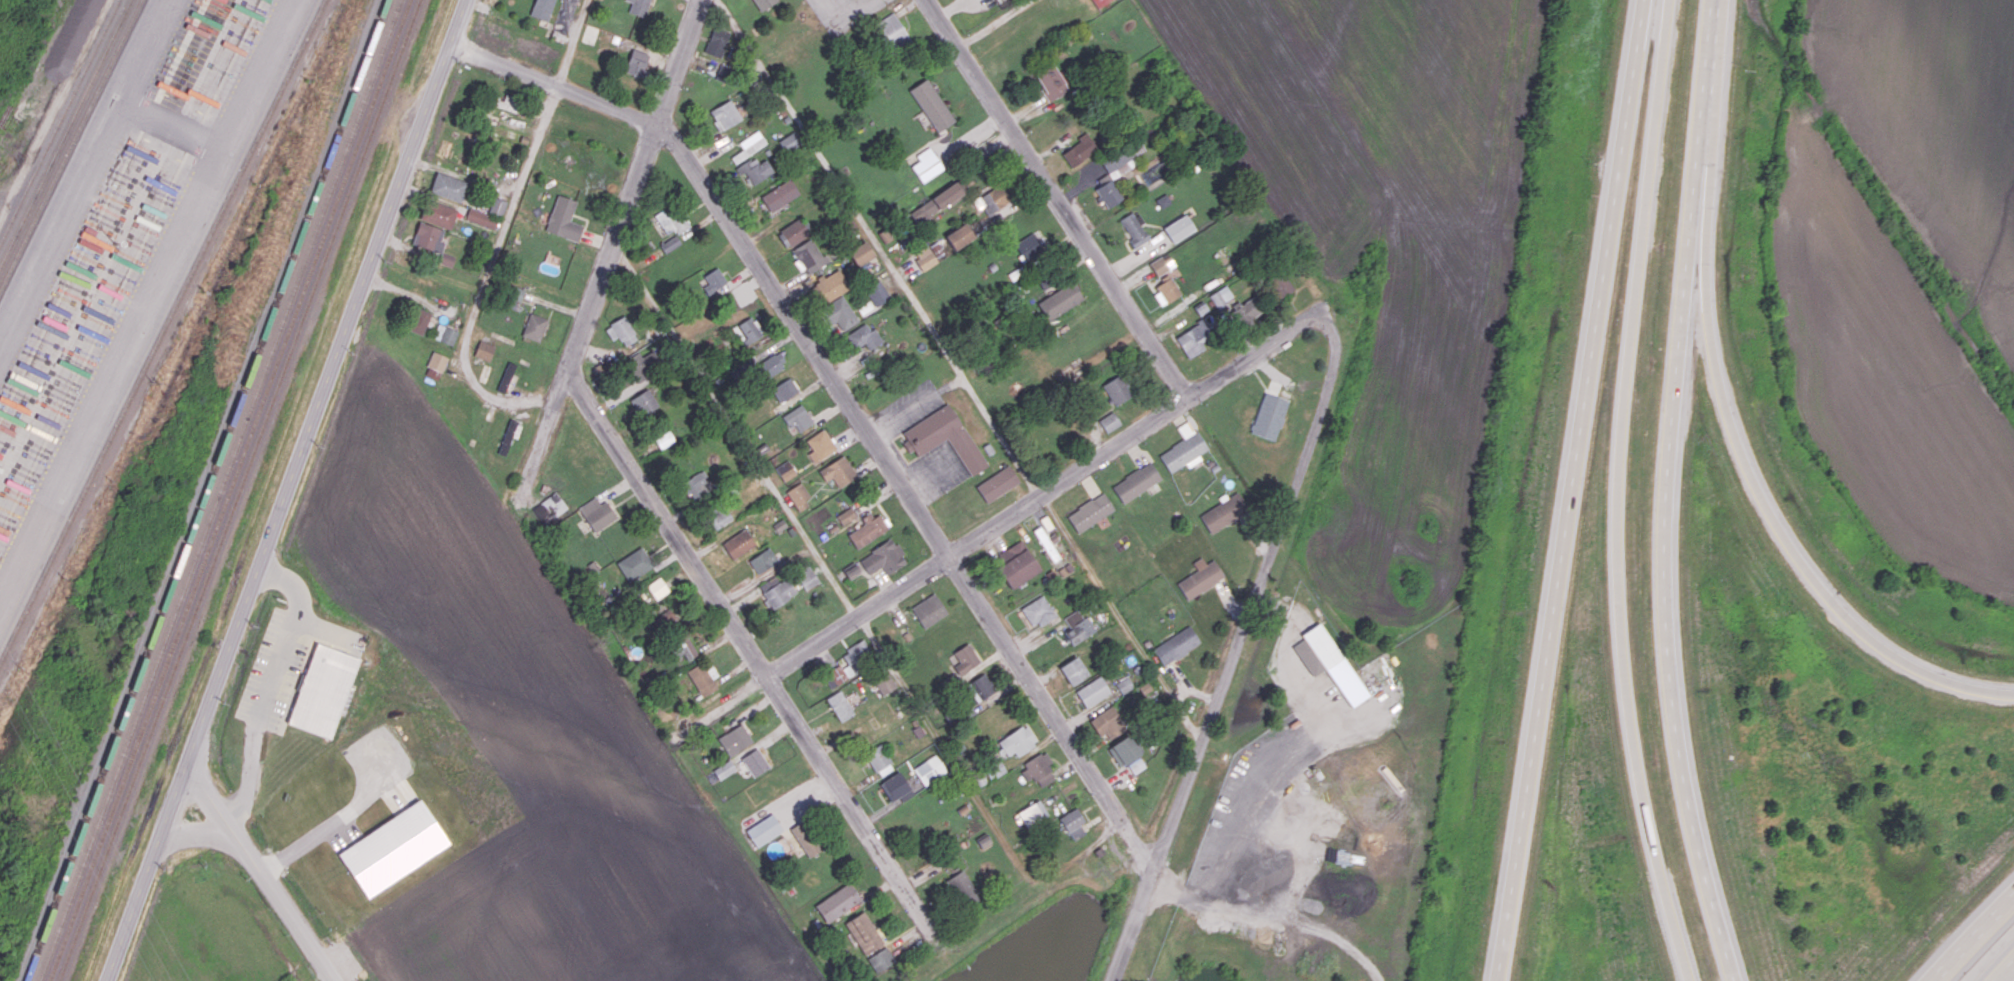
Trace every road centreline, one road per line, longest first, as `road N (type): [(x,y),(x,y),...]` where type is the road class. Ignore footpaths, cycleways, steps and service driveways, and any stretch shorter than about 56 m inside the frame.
road 1 (residential): [(451,41),(673,137),(1155,868)]
road 2 (secondary): [(106,980),(466,0)]
road 3 (motorway): [(1649,0),(1497,980)]
road 4 (motorway): [(1731,980),(1684,799),(1666,679),(1662,550),(1712,0)]
road 5 (motorway): [(2013,692),(1981,691),(1902,663),(1838,612),(1749,471),(1720,389),(1707,300),(1723,0)]
road 6 (motorway): [(1624,160),(1617,592),(1644,815),(1689,980)]
road 7 (residential): [(1113,980),(1314,438),(1336,346),(1328,315),(1317,309)]
road 8 (residential): [(768,677),(1317,309)]
road 9 (residential): [(928,928),(570,374)]
road 10 (residential): [(521,497),(701,0)]
road 11 (residential): [(929,0),(1189,396)]
road 12 (residential): [(240,840),(330,980)]
road 13 (motorway): [(2013,894),(1931,980)]

